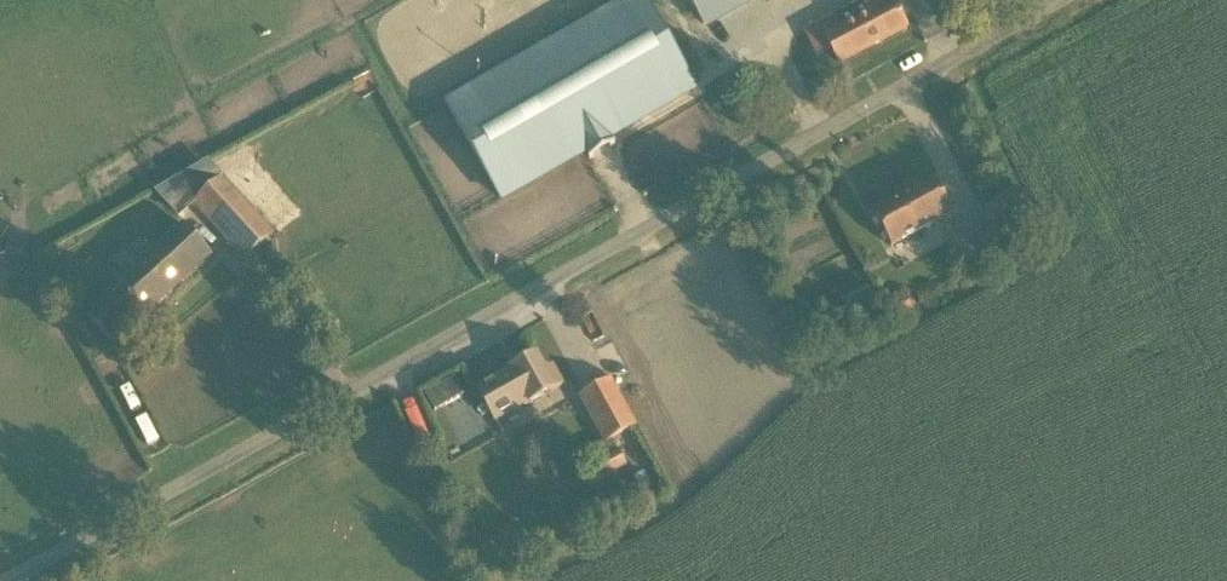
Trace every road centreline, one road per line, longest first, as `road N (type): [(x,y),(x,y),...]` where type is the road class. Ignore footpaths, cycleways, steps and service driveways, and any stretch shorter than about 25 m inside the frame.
road 1 (unclassified): [(0,580),(1049,0)]

